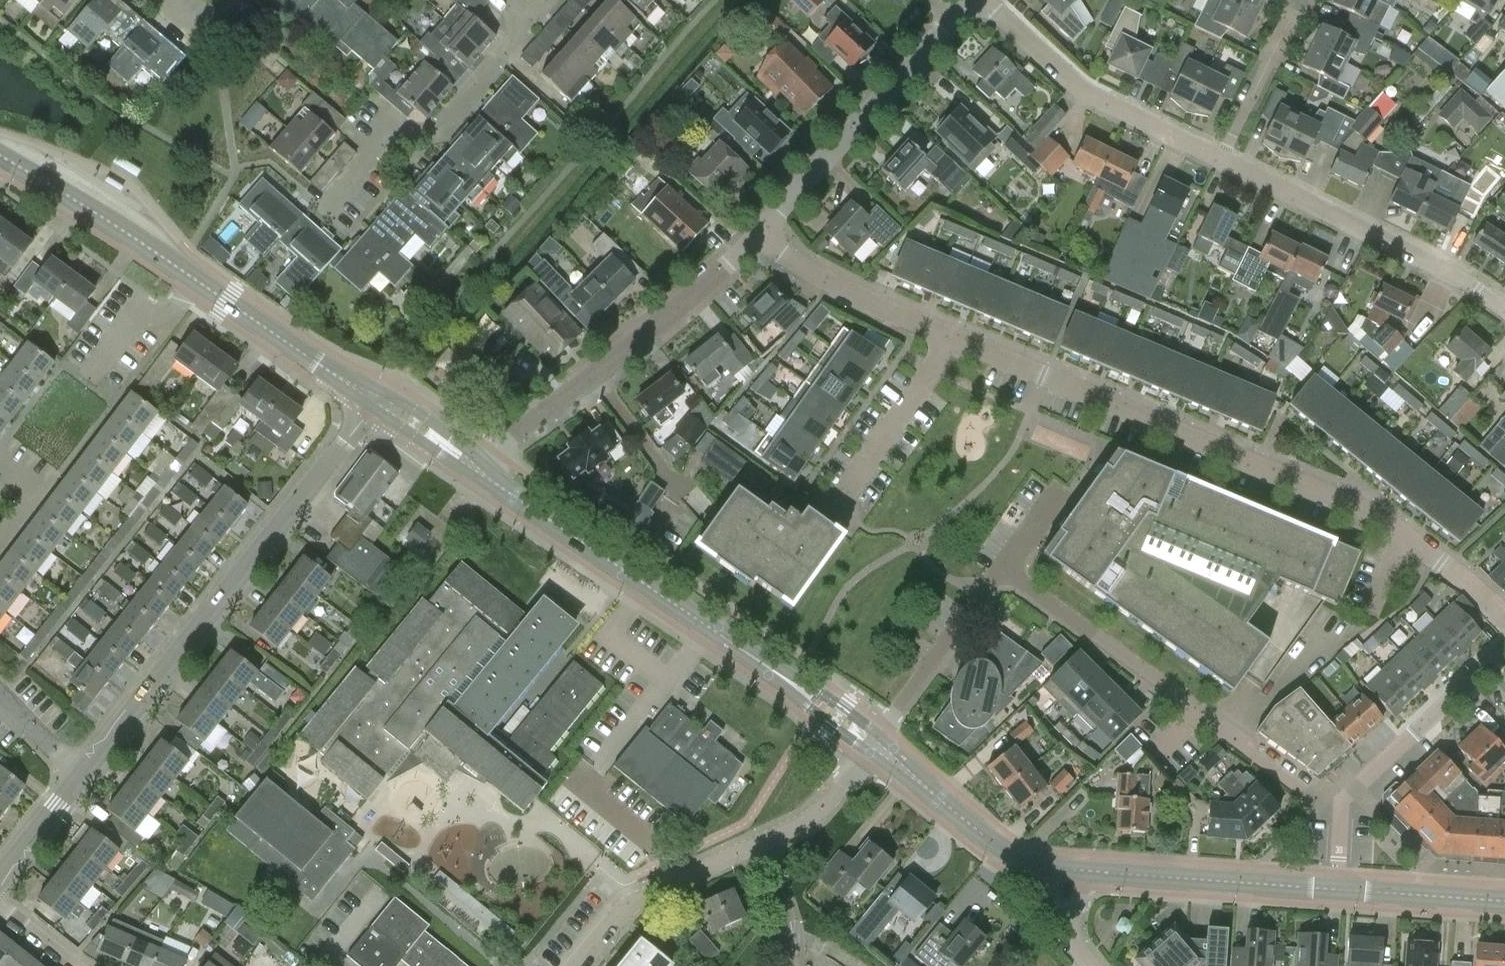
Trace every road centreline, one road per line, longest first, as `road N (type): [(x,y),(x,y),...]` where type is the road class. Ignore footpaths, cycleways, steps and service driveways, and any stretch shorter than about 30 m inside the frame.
road 1 (residential): [(1504,623),(1466,584),(1379,521),(953,334)]
road 2 (tertiary): [(872,743),(474,469)]
road 3 (unclassified): [(79,777),(379,403)]
road 4 (tertiary): [(379,403),(0,156)]
road 5 (residential): [(1003,571),(1326,807),(1340,807)]
road 6 (residential): [(1504,310),(1444,269),(1222,158)]
road 7 (residential): [(756,233),(690,300),(515,433)]
road 8 (residential): [(1222,158),(1088,95),(984,0)]
road 9 (residential): [(950,22),(756,233)]
road 10 (residential): [(339,199),(390,133),(436,134),(528,22)]
road 11 (tertiary): [(1337,889),(1073,871)]
road 12 (tertiary): [(1073,871),(1008,856),(872,743)]
road 13 (residential): [(1340,807),(1504,651)]
road 14 (residential): [(578,965),(629,904),(759,845)]
road 15 (residential): [(953,334),(822,277),(756,233)]
road 16 (residential): [(872,743),(1003,571)]
road 17 (residential): [(833,503),(953,334)]
road 18 (residential): [(1299,0),(1222,158)]
road 19 (tertiary): [(1504,901),(1337,889)]
road 20 (residential): [(759,845),(813,818),(872,743)]
road 21 (unclassified): [(0,878),(79,777)]

